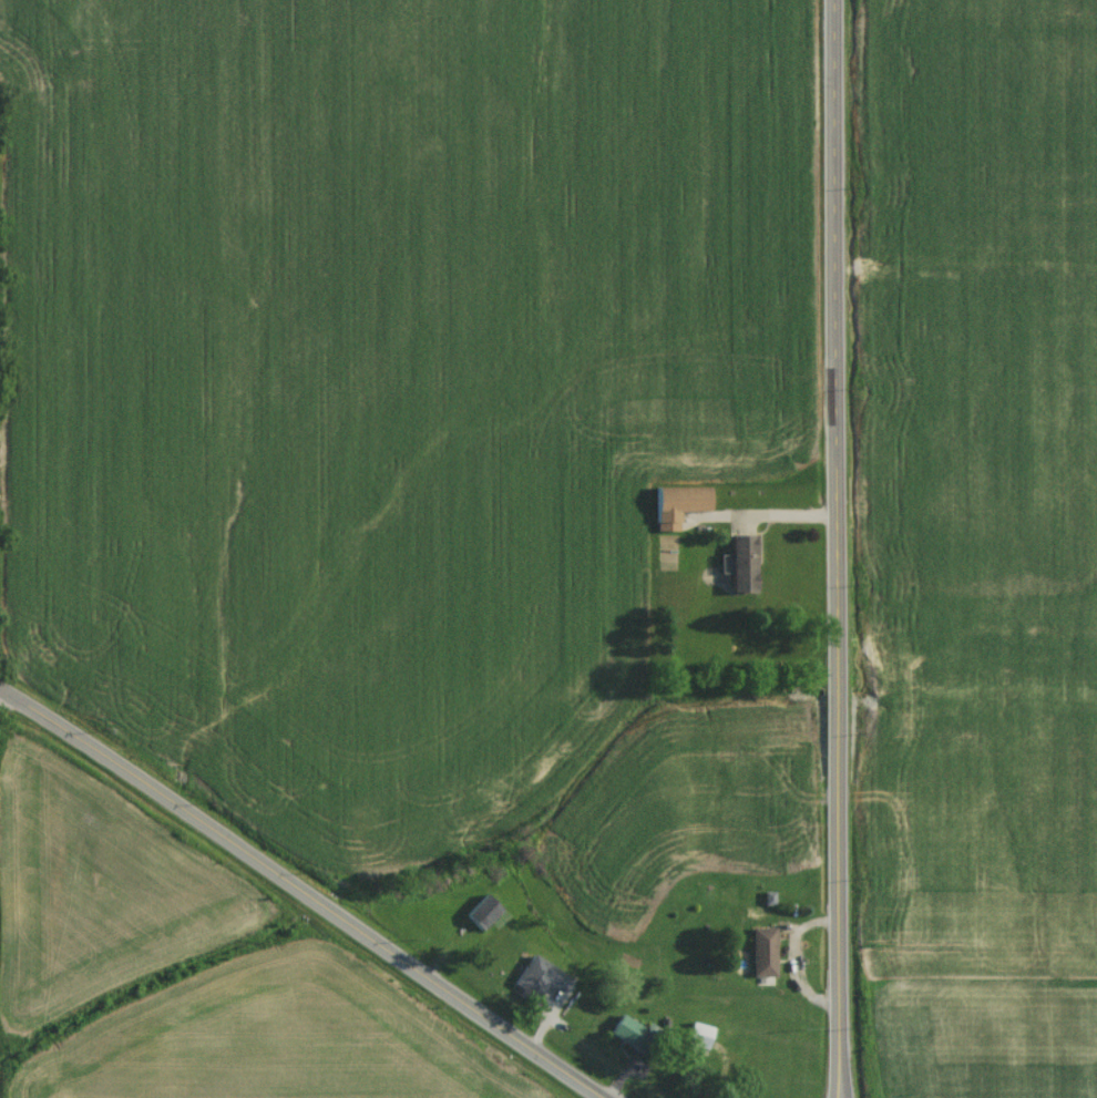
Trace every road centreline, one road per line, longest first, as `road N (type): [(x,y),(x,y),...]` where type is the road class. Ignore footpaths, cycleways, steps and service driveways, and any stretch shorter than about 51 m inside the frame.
road 1 (secondary): [(836,1097),(834,0)]
road 2 (secondary): [(0,687),(603,1097)]

